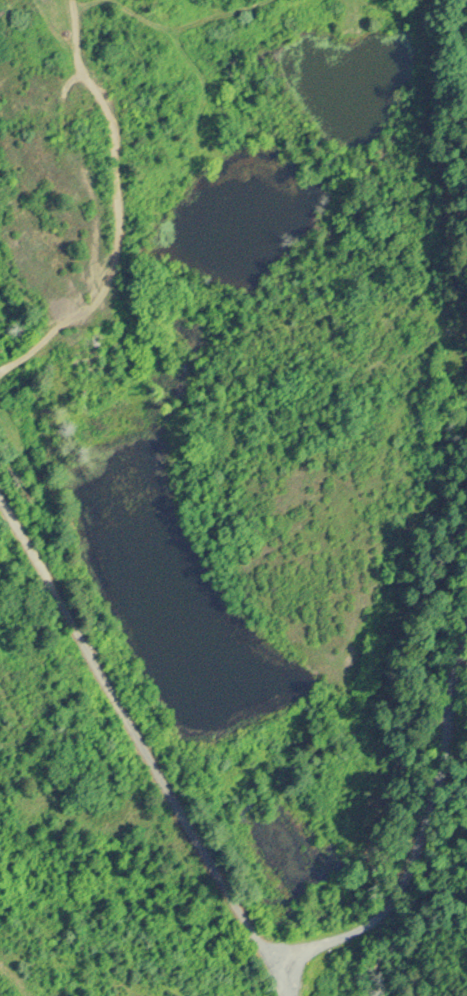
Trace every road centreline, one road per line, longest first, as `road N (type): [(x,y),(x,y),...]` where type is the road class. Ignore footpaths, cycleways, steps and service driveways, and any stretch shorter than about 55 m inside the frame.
road 1 (track): [(0,373),(90,308),(119,248),(114,126),(84,66),(73,0)]
road 2 (residential): [(466,634),(444,764),(404,886),(378,920),(315,946),(293,971)]

